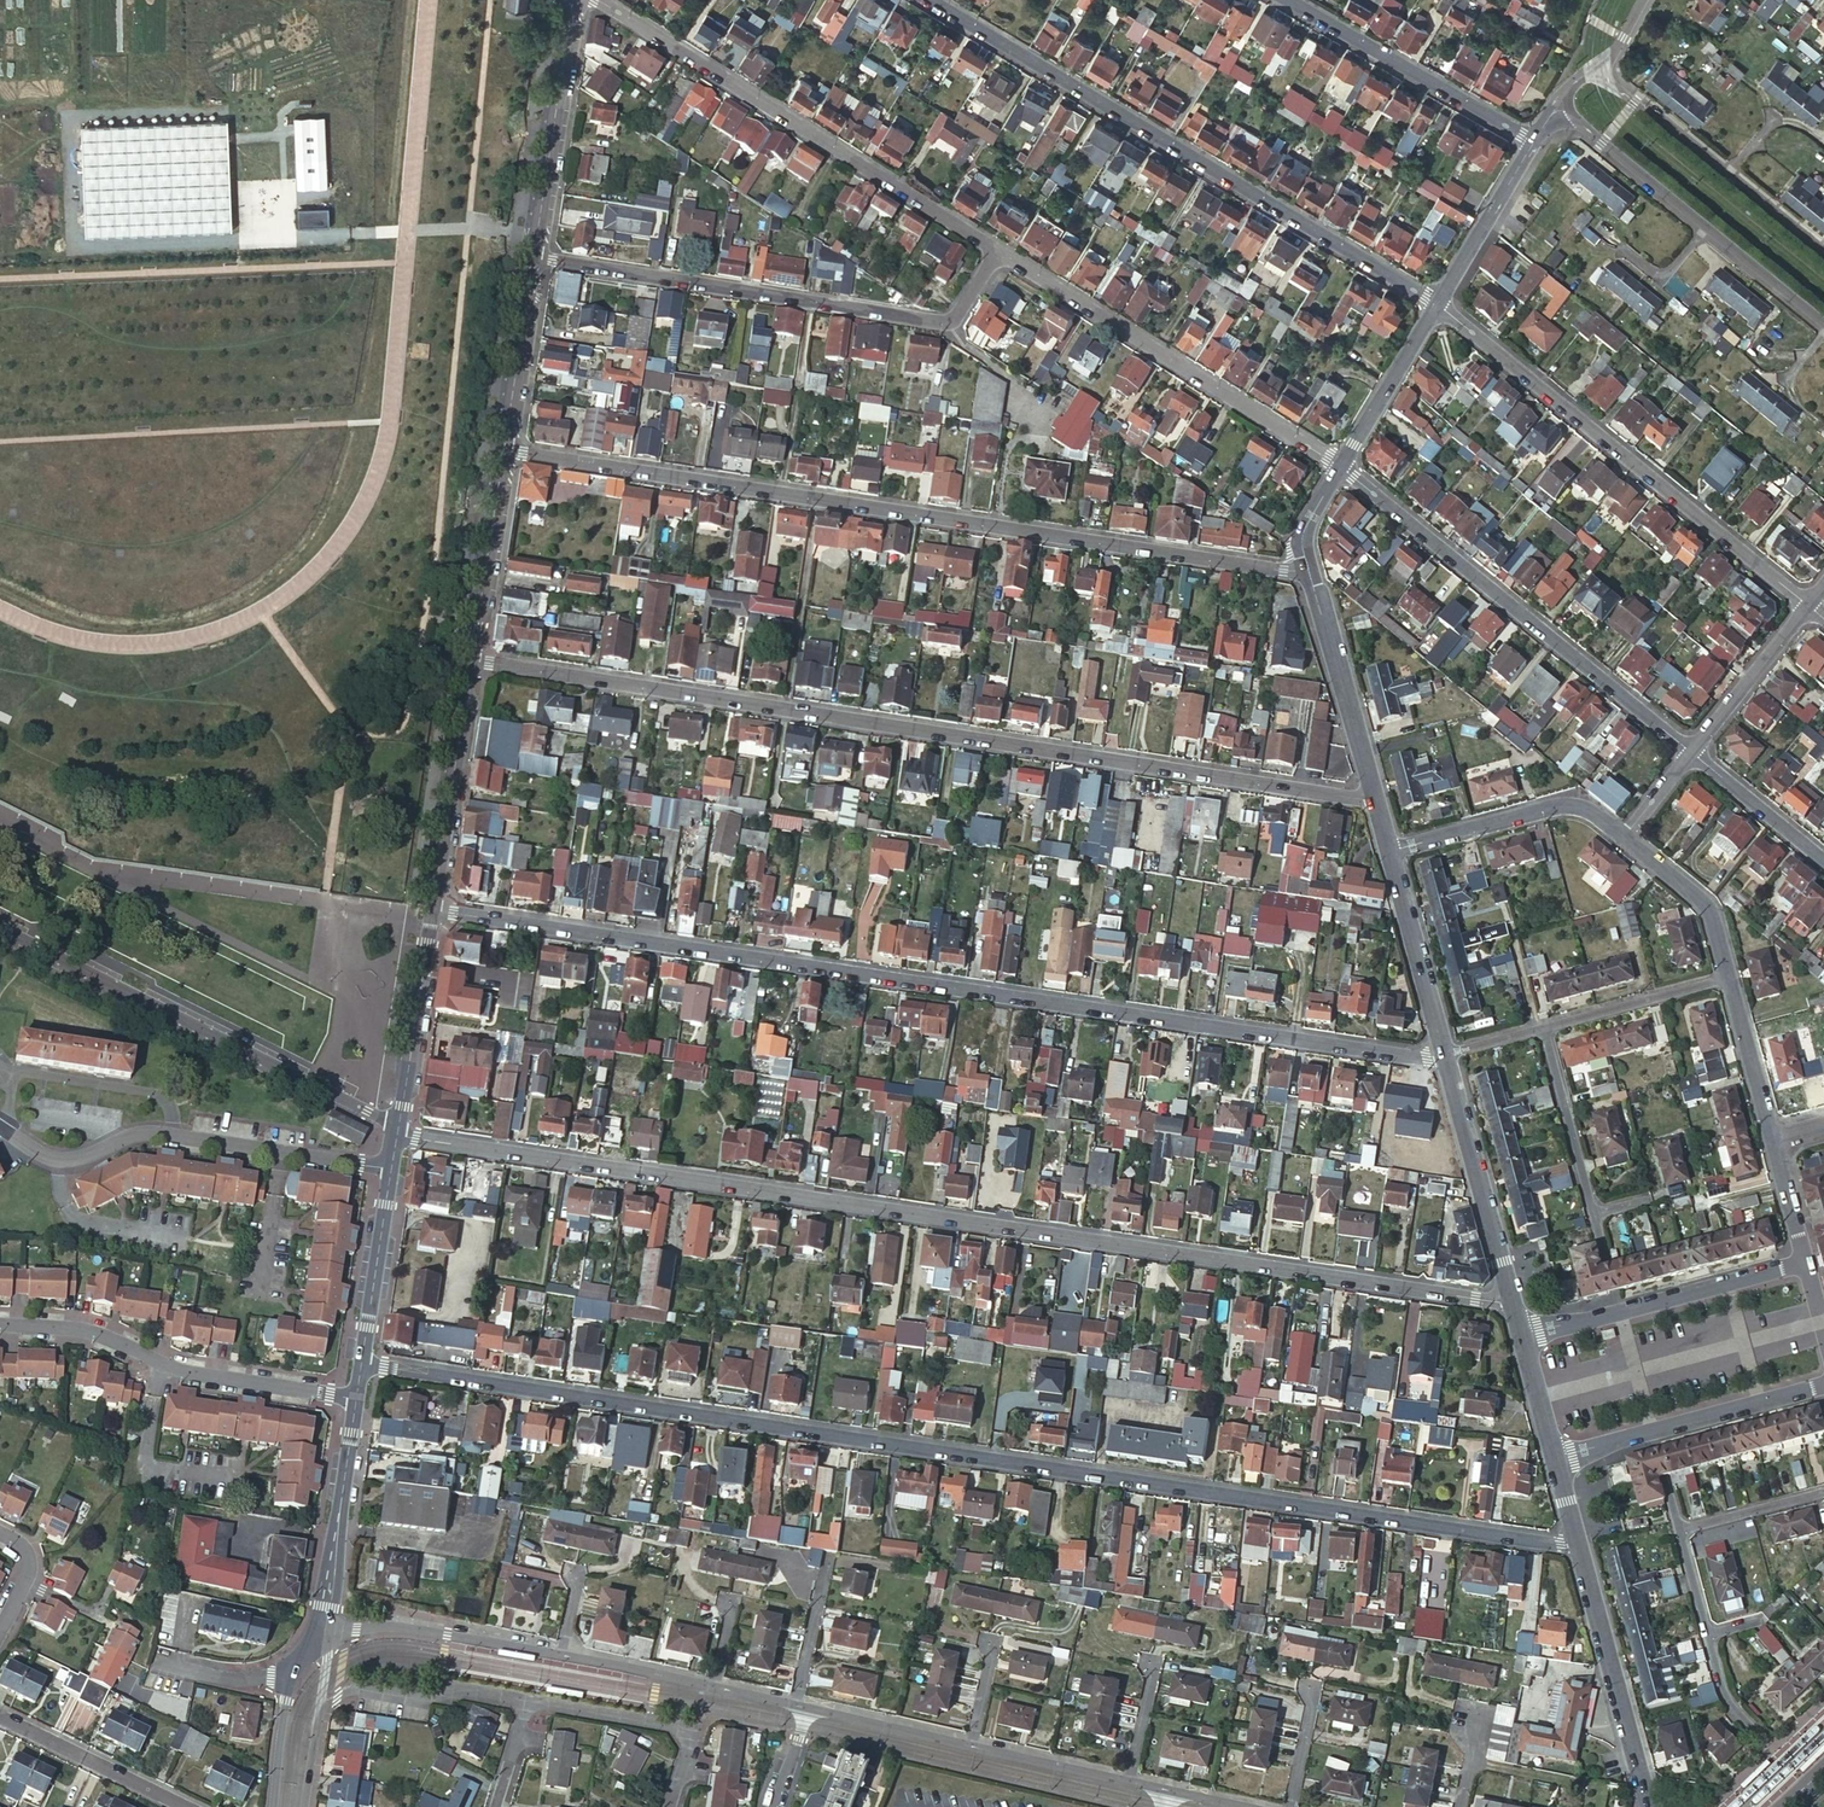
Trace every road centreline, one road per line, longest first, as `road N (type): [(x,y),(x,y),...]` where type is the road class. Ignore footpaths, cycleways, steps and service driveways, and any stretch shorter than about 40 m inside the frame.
road 1 (unclassified): [(1578,1540),(362,1365)]
road 2 (unclassified): [(397,1136),(1514,1299)]
road 3 (unclassified): [(1441,1059),(432,910)]
road 4 (residential): [(471,661),(1376,800)]
road 5 (residential): [(503,452),(1313,573)]
road 6 (residential): [(1440,303),(930,0)]
road 7 (residential): [(532,258),(953,322),(998,253)]
road 8 (residential): [(325,1632),(412,1629),(808,1708)]
road 9 (residential): [(1440,303),(1808,604)]
road 10 (residential): [(597,0),(998,253)]
road 11 (residential): [(1343,467),(1689,753)]
road 12 (residential): [(0,928),(400,1122)]
road 13 (residential): [(0,1125),(54,1159),(87,1159),(161,1135),(392,1169)]
road 14 (residential): [(998,253),(1343,467)]
road 15 (residential): [(808,1708),(1168,1789)]
road 16 (residential): [(0,1325),(85,1329),(186,1371),(357,1398)]
road 17 (residential): [(1576,116),(1823,324)]
road 18 (residential): [(1823,255),(1597,68)]
road 19 (residential): [(1287,0),(1534,142)]
road 20 (residential): [(1578,1540),(1648,1806)]
road 21 (tertiary): [(532,258),(574,0)]
road 22 (tertiary): [(432,910),(471,661)]
road 23 (residential): [(1441,1059),(1514,1299)]
road 24 (residential): [(1392,852),(1576,804),(1622,838)]
road 25 (residential): [(526,1702),(676,1726),(688,1749),(671,1806)]
road 26 (tertiary): [(325,1632),(357,1398)]
road 27 (residential): [(1313,573),(1376,800)]
road 28 (residential): [(320,1712),(351,1689),(423,1699),(460,1688),(526,1702)]
road 29 (tertiary): [(400,1122),(432,910)]
road 30 (residential): [(1392,852),(1441,1059)]
road 31 (tertiary): [(471,661),(503,452)]
road 32 (residential): [(190,1806),(0,1716)]
road 33 (tertiary): [(362,1365),(392,1169)]
road 34 (tertiary): [(503,452),(532,258)]
road 35 (residential): [(1724,979),(1539,1031)]
road 36 (residential): [(1689,753),(1808,604)]
road 37 (residential): [(1620,1309),(1804,1259)]
road 38 (residential): [(1440,303),(1343,467)]
road 39 (residential): [(1539,1031),(1594,1213)]
road 40 (residential): [(1534,142),(1440,303)]
road 41 (residential): [(1622,838),(1706,908),(1724,979)]
road 42 (residential): [(1653,1430),(1823,1383)]
road 43 (residential): [(1689,753),(1823,863)]
road 44 (residential): [(1724,979),(1772,1142)]
road 45 (residential): [(1679,1531),(1823,1494)]
road 46 (residential): [(297,1669),(234,1680),(155,1663)]
road 47 (tertiary): [(297,1669),(274,1806)]
road 48 (residential): [(1523,1335),(1556,1457)]
road 49 (residential): [(1763,1741),(1720,1688),(1707,1634)]
road 50 (residential): [(1772,1142),(1804,1259)]

